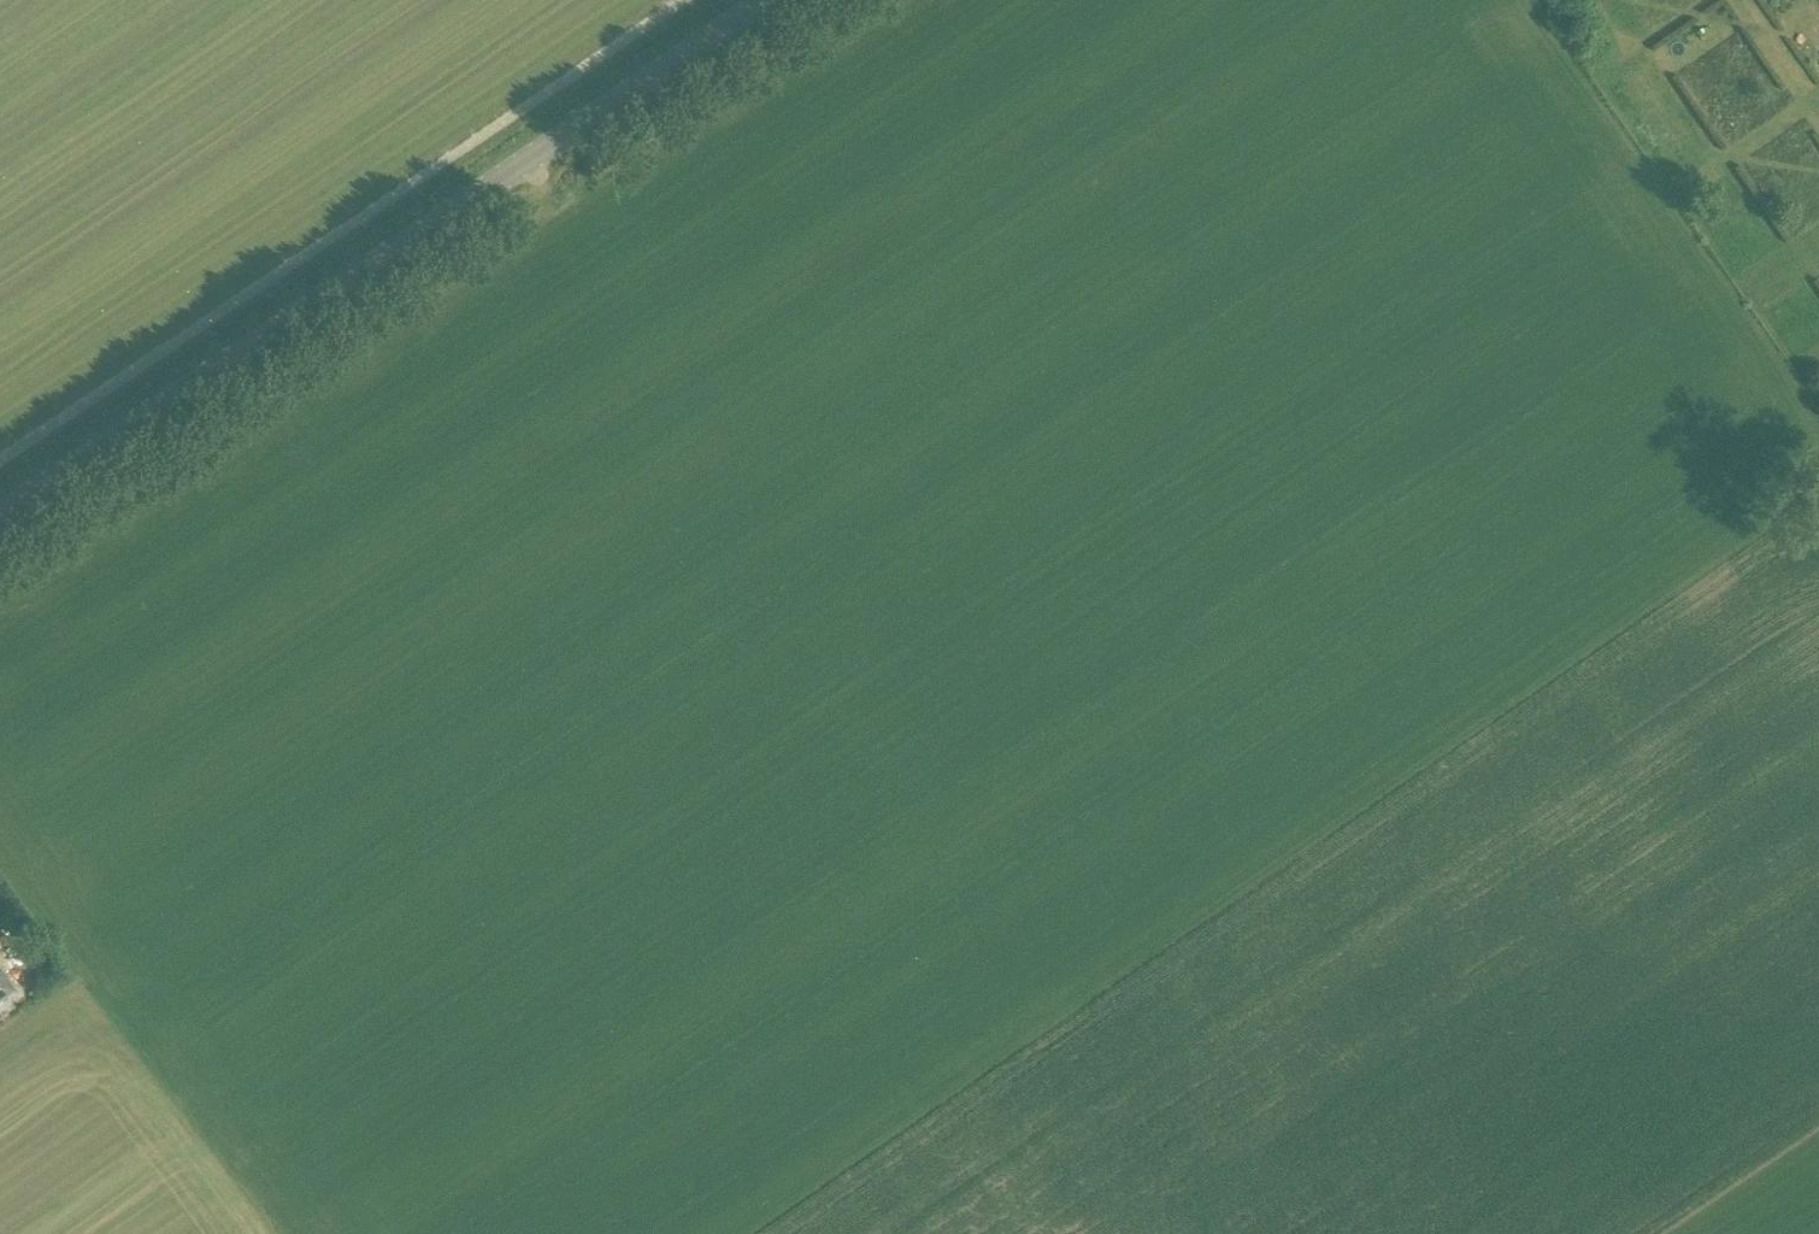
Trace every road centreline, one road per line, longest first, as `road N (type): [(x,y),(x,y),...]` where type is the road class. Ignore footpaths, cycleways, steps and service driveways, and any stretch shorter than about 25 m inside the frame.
road 1 (tertiary): [(0,519),(767,0)]

